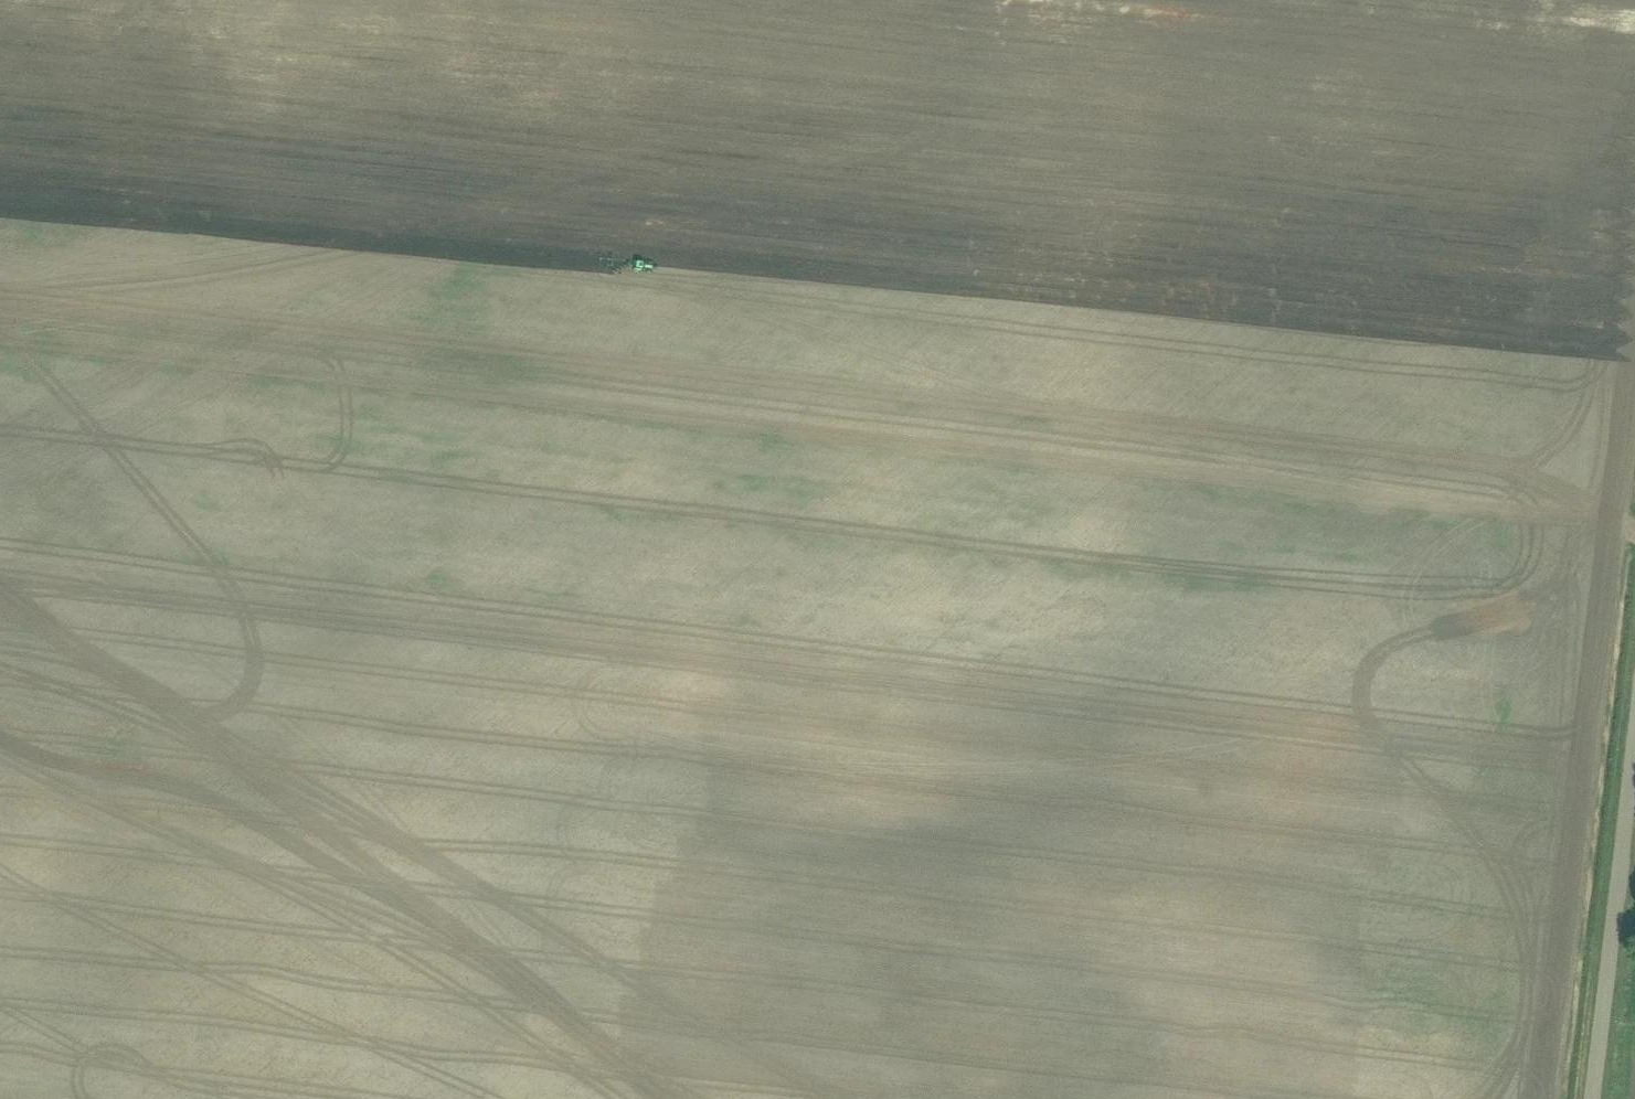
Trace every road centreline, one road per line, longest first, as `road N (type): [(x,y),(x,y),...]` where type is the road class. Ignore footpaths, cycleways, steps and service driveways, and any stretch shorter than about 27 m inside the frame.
road 1 (unclassified): [(1596,1098),(1634,778)]

